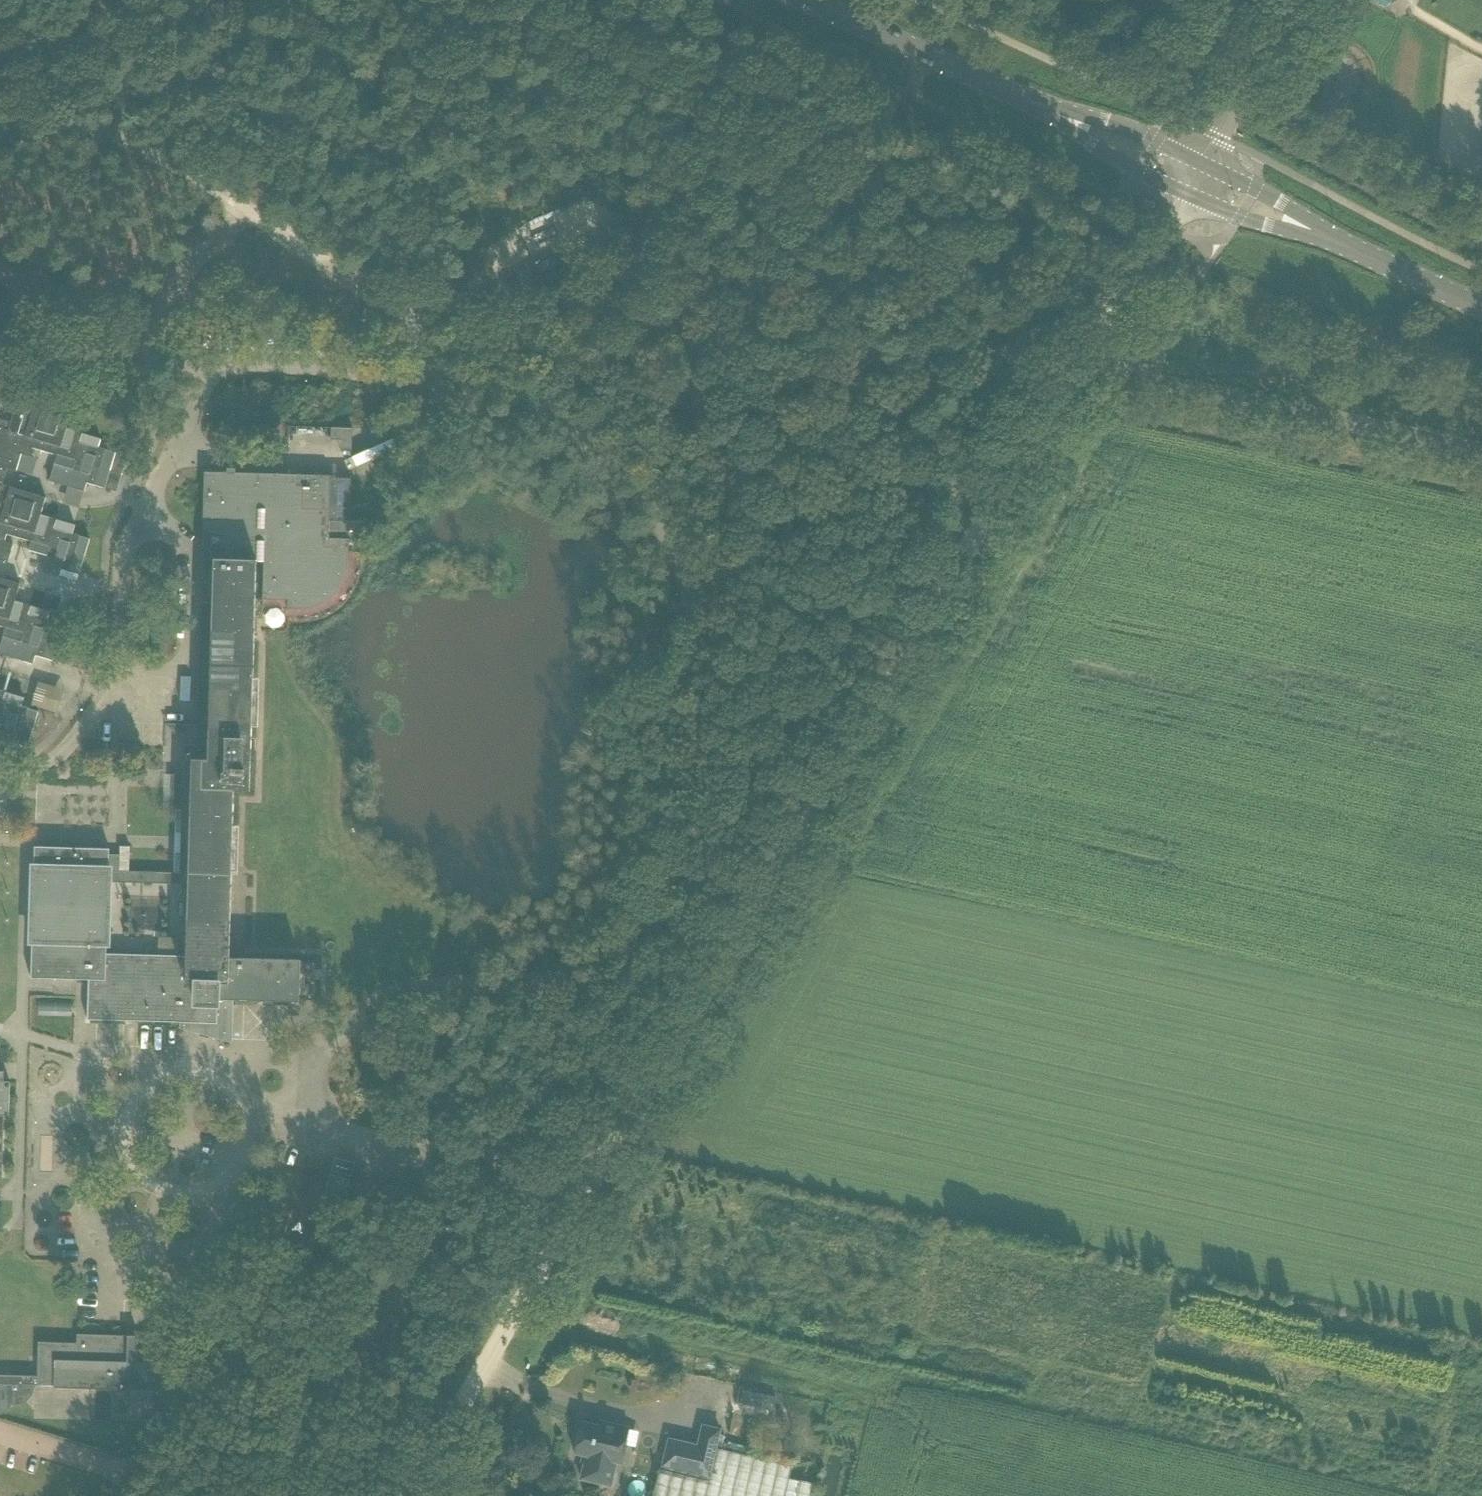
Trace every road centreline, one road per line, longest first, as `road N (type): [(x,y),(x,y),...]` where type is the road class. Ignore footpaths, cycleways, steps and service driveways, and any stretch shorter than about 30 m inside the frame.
road 1 (unclassified): [(406,1495),(1095,349)]
road 2 (unclassified): [(1481,454),(1177,388),(1095,349)]
road 3 (secondary): [(1026,97),(814,0)]
road 4 (secondary): [(1201,163),(1026,97)]
road 5 (unclassified): [(1201,163),(1291,0)]
road 6 (secondary): [(1026,97),(1087,141),(1185,190)]
road 7 (unclassified): [(1095,349),(1185,190)]
road 8 (secondary): [(1185,190),(1243,217),(1346,246)]
road 9 (secondary): [(1346,246),(1201,163)]
road 10 (secondary): [(1481,309),(1346,246)]

